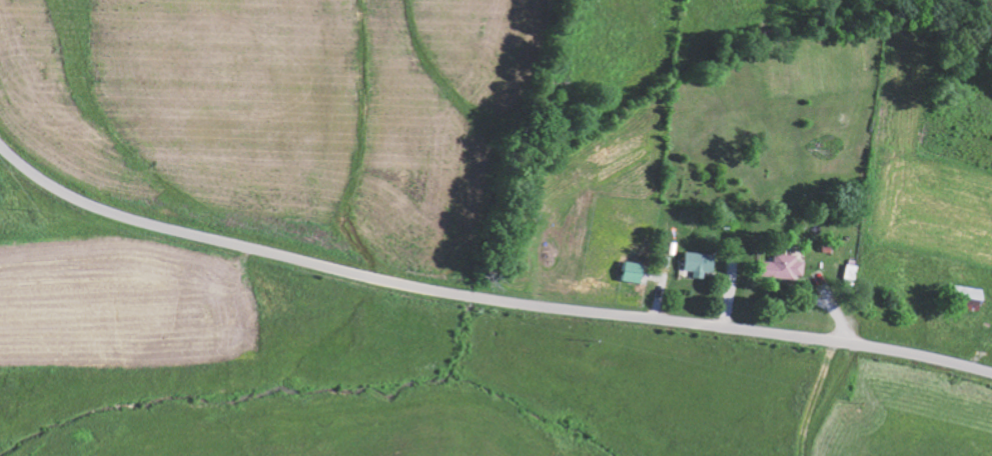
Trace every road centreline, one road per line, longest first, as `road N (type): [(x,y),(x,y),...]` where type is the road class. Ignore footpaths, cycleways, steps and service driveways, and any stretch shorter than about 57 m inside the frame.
road 1 (residential): [(991,373),(861,346),(408,287),(108,212),(45,182),(0,145)]

